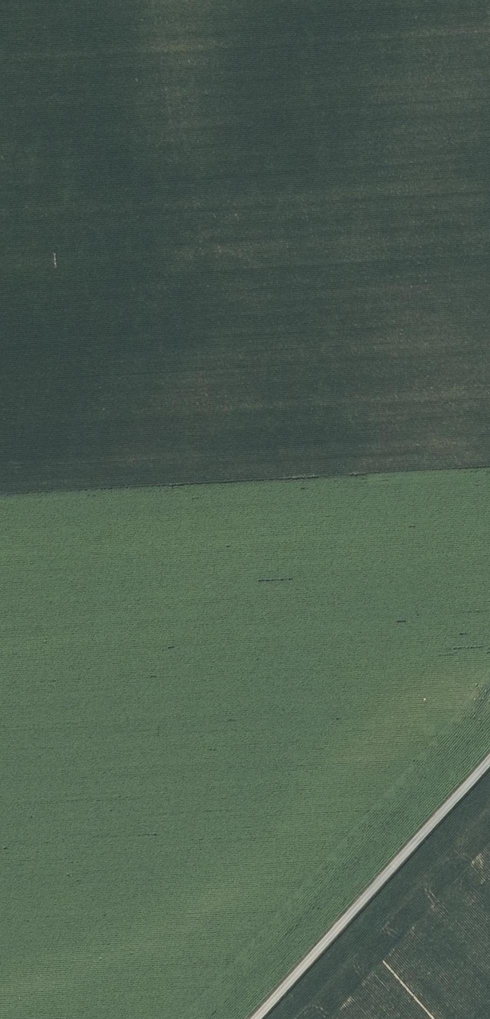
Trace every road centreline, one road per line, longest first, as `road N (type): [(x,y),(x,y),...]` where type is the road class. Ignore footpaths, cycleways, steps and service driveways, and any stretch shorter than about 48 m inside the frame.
road 1 (unclassified): [(252,1018),(489,758)]

